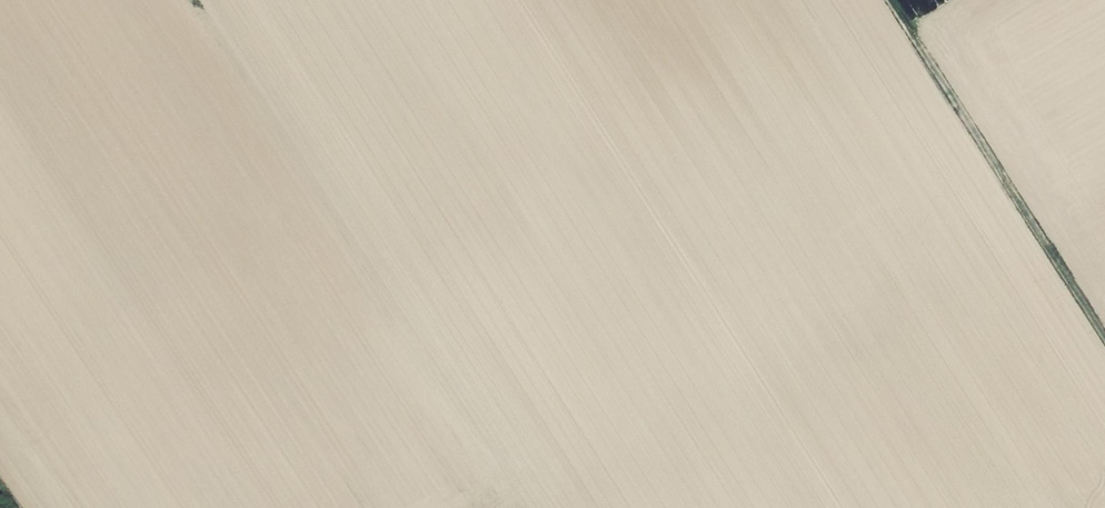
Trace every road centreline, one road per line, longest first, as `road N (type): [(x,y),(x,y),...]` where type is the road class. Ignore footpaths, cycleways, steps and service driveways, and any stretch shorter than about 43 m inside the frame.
road 1 (track): [(1104,339),(884,0)]

